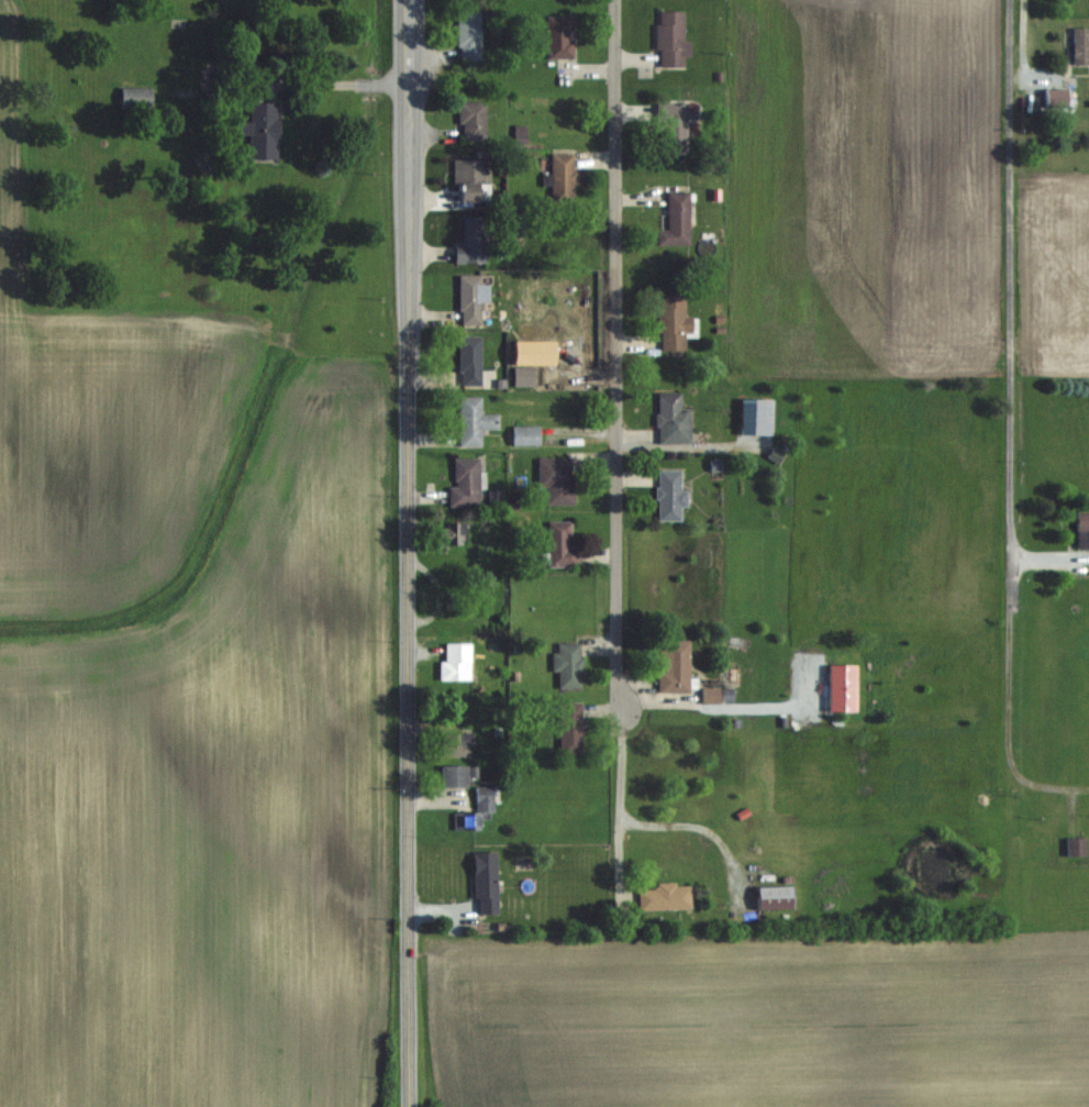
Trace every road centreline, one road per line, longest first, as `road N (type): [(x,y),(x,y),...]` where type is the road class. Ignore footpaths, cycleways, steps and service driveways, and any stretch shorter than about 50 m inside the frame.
road 1 (tertiary): [(411,85),(409,1106)]
road 2 (residential): [(617,0),(619,715)]

